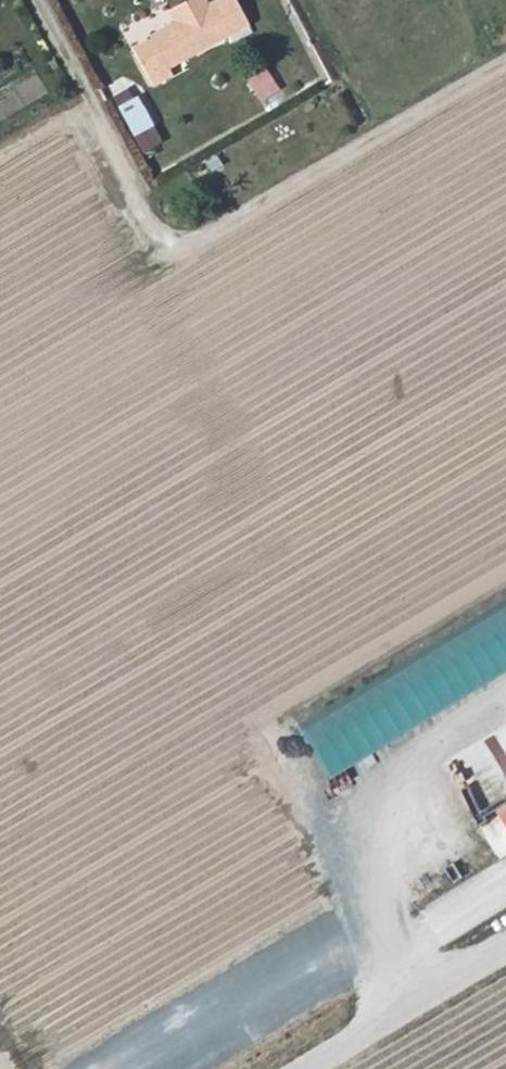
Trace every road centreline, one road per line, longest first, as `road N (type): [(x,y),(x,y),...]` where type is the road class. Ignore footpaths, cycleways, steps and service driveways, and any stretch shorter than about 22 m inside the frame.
road 1 (track): [(505,950),(305,1068)]
road 2 (residential): [(37,0),(126,169)]

